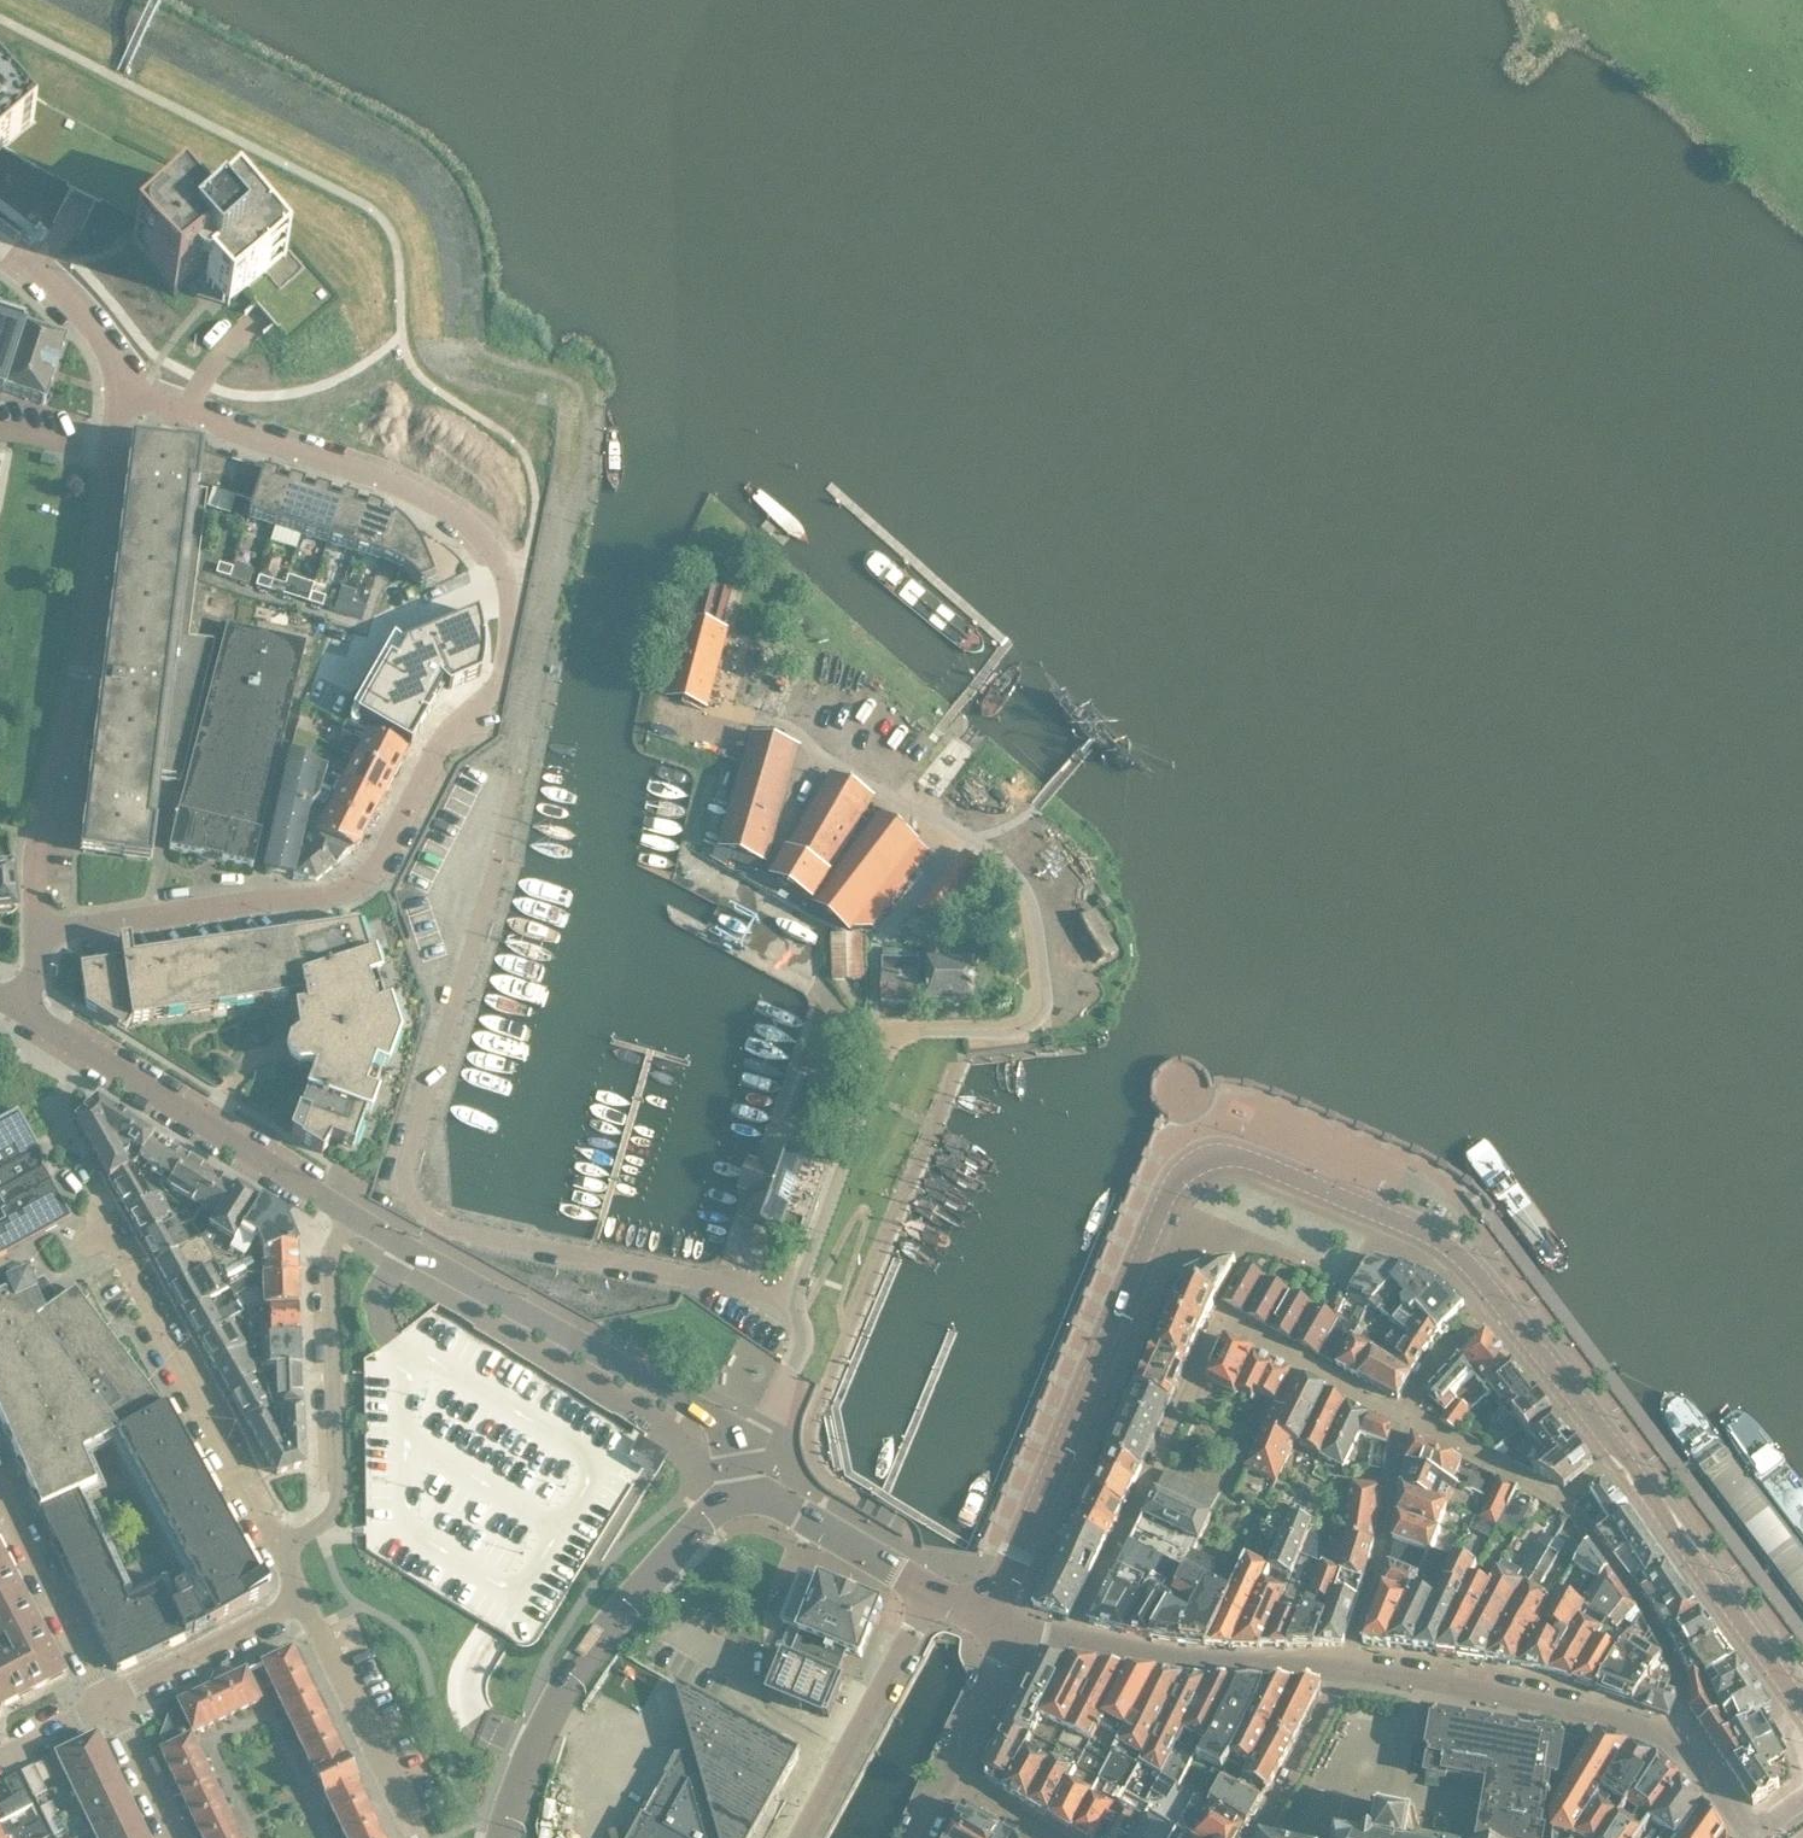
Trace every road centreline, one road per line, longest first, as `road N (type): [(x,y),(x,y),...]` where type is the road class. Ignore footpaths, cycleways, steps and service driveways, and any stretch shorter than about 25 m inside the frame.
road 1 (unclassified): [(42,935),(329,893),(358,882),(381,859),(443,739),(495,688),(502,665),(505,571),(454,511),(381,475),(120,387)]
road 2 (tertiary): [(1499,1299),(1431,1233),(1243,1156),(1195,1162),(1164,1199),(993,1614)]
road 3 (unclassified): [(518,775),(408,1159),(413,1197),(431,1218),(455,1229),(795,1298)]
road 4 (residential): [(1404,1417),(1219,1317),(1070,1638)]
road 5 (residential): [(120,387),(88,624),(32,862),(42,935)]
road 6 (unclassified): [(795,1298),(885,1043),(915,1027),(1036,1024),(1048,992),(1040,920)]
road 7 (residential): [(351,1213),(714,1414),(733,1432),(739,1455)]
road 8 (residential): [(278,1547),(73,1168)]
road 9 (tertiary): [(502,1837),(535,1747),(587,1656),(704,1518),(745,1495)]
road 10 (residential): [(20,1007),(351,1213)]
road 11 (residential): [(278,1547),(323,1521),(339,1497),(330,1253),(351,1213)]
road 12 (residential): [(1343,1671),(1629,1723),(1684,1751)]
road 13 (tertiary): [(1802,1705),(1623,1454)]
road 14 (residential): [(1684,1751),(1682,1689),(1668,1651),(1642,1603),(1564,1499)]
road 15 (unclassified): [(803,1837),(935,1591)]
road 16 (residential): [(1070,1638),(1208,1665),(1343,1671)]
road 17 (residential): [(1343,1671),(1375,1576),(1404,1417)]
road 18 (residential): [(413,1829),(303,1597)]
road 19 (residential): [(107,1701),(0,1498)]
road 20 (residential): [(107,1701),(303,1597)]
road 21 (tertiary): [(745,1495),(771,1497),(935,1591)]
road 22 (tertiary): [(1623,1454),(1499,1299)]
road 23 (residential): [(0,243),(95,330),(120,387)]
road 24 (residential): [(1256,1837),(1343,1671)]
road 25 (residential): [(1564,1499),(1404,1417)]
road 26 (unclassified): [(993,1614),(1000,1661),(947,1776)]
road 27 (unclassified): [(739,1455),(801,1347),(795,1298)]
road 28 (residential): [(1404,1417),(1443,1351),(1499,1299)]
road 29 (residential): [(176,1837),(107,1701)]
road 30 (residential): [(0,1756),(107,1701)]

